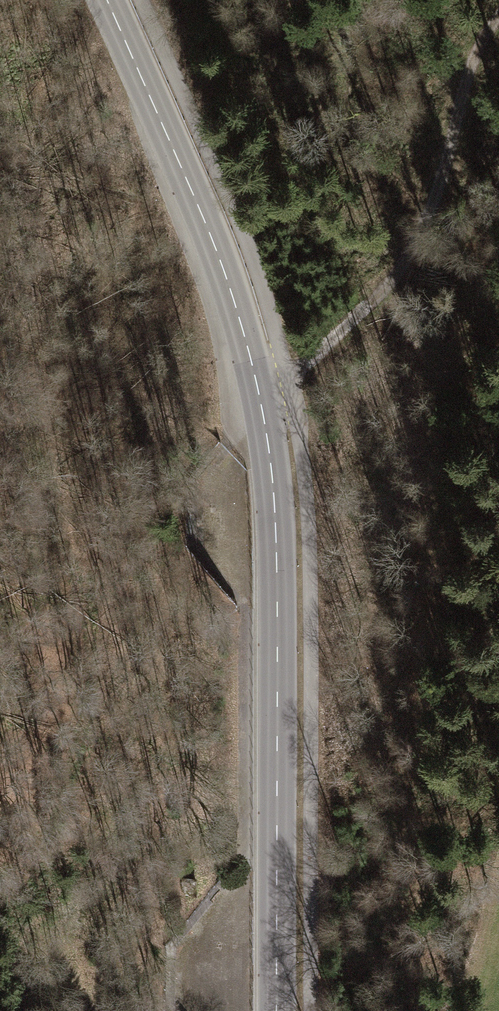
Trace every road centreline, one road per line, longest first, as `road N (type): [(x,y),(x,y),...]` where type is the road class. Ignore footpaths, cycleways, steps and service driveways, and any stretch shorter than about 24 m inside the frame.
road 1 (tertiary): [(276,1010),(271,461),(230,288),(107,0)]
road 2 (track): [(0,968),(53,845),(82,734),(94,639),(83,524)]
road 3 (track): [(498,19),(407,267),(289,379),(258,388)]

